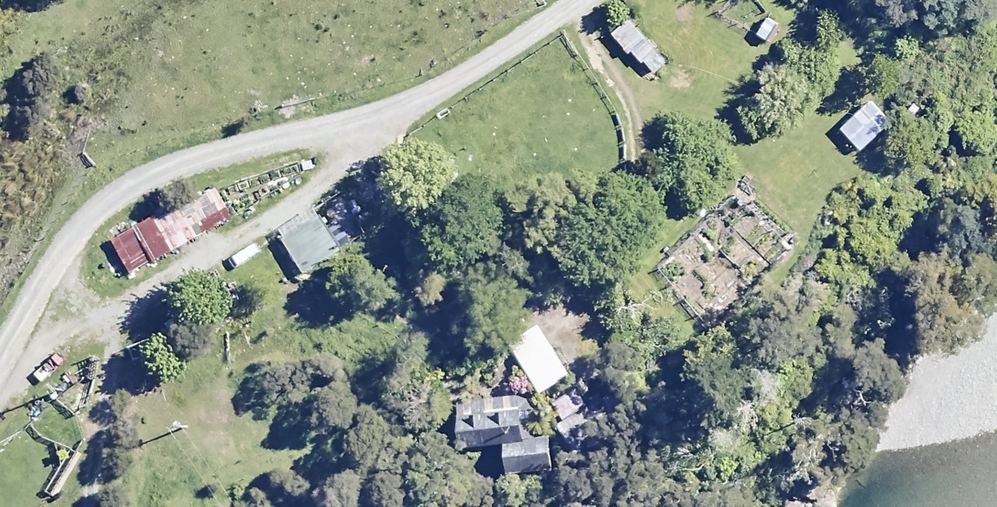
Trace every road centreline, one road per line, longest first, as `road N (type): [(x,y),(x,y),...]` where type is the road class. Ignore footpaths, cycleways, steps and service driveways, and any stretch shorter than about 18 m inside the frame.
road 1 (unclassified): [(0,361),(73,233),(113,194),(169,167),(401,109),(578,0)]

